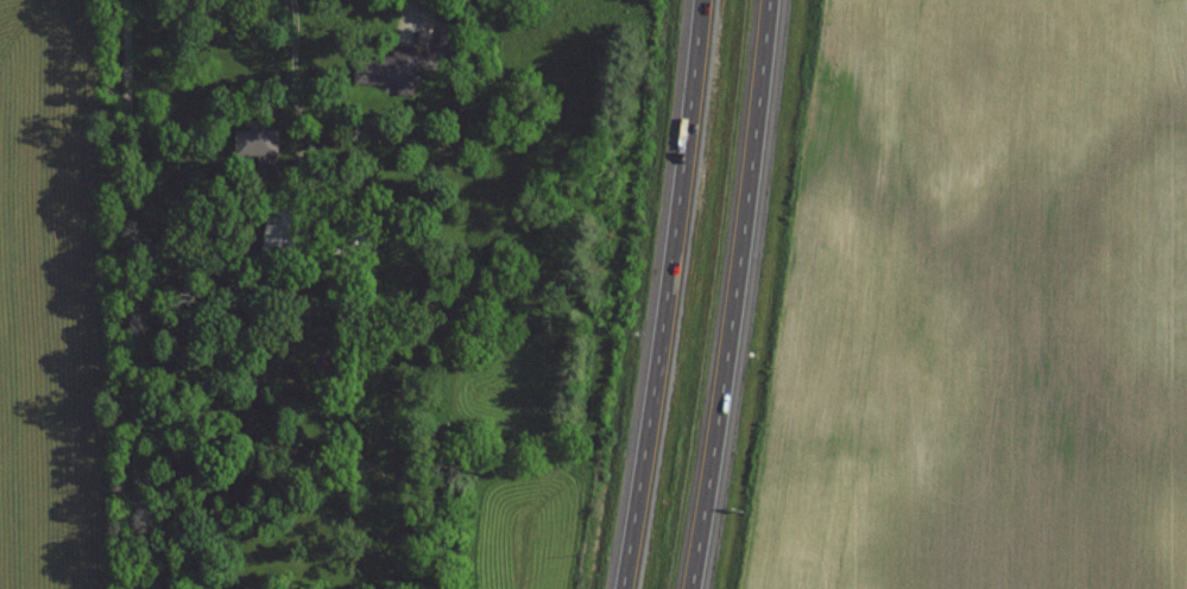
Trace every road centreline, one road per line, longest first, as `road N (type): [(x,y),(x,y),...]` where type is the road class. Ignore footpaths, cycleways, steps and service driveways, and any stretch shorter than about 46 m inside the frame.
road 1 (motorway): [(697,0),(670,249),(613,588)]
road 2 (motorway): [(694,588),(730,373),(767,0)]

